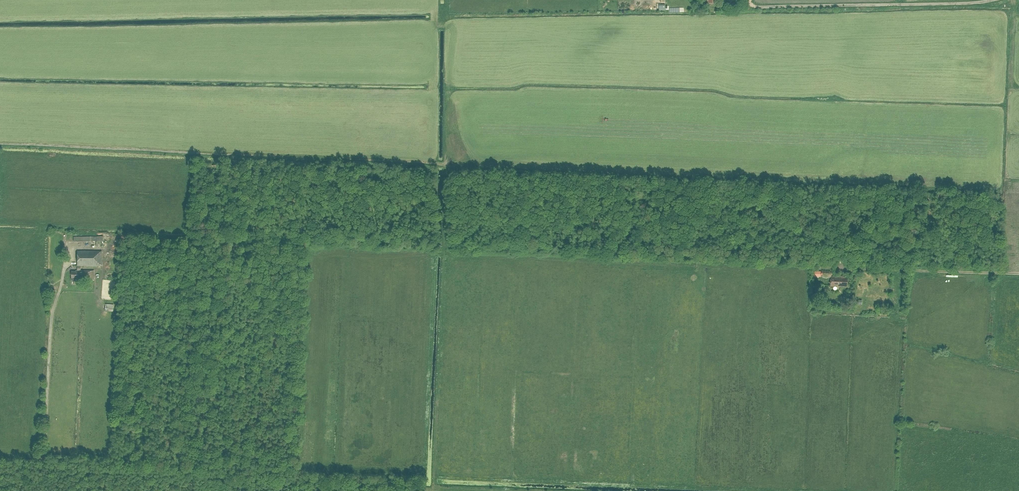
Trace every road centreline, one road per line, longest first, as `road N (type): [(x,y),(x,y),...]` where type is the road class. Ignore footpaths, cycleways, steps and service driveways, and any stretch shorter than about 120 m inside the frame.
road 1 (track): [(436,163),(0,144)]
road 2 (unclassified): [(0,459),(44,454),(55,288)]
road 3 (track): [(1018,275),(859,269)]

